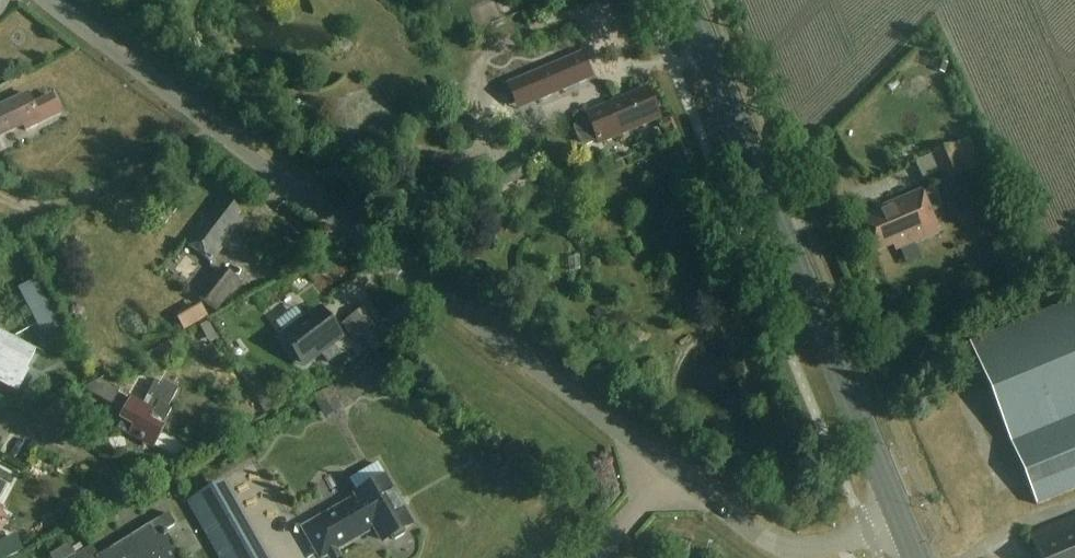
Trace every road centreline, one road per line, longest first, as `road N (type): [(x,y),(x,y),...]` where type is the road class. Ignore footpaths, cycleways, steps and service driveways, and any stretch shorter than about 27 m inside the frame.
road 1 (unclassified): [(899,519),(805,549),(752,530),(46,0)]
road 2 (primary): [(899,519),(686,0)]

